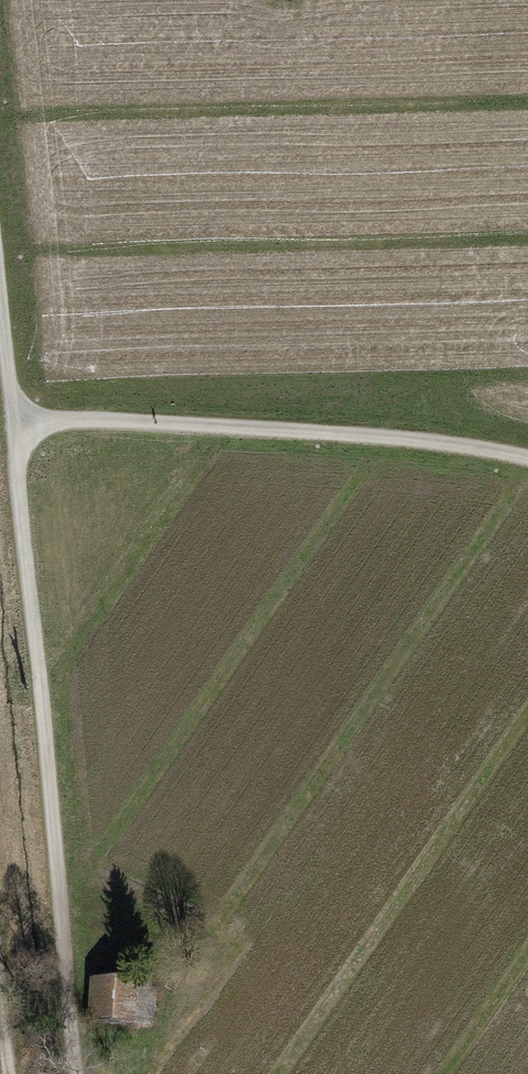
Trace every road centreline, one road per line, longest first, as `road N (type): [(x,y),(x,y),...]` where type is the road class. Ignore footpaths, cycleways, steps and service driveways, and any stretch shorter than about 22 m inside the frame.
road 1 (track): [(0,293),(76,1073)]
road 2 (track): [(527,455),(272,427),(13,420)]

